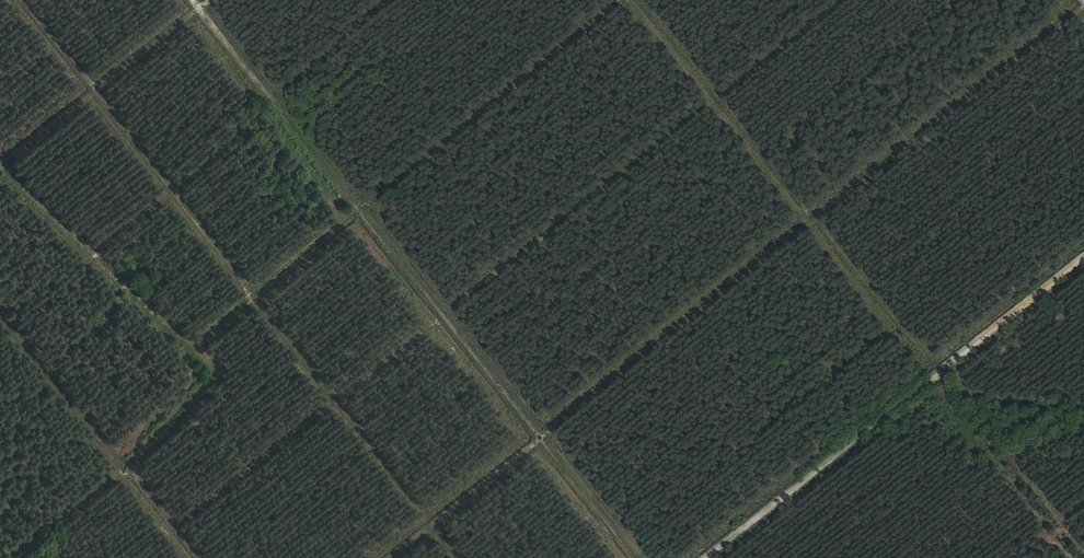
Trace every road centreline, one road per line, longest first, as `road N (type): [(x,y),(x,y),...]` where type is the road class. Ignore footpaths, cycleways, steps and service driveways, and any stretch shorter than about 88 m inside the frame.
road 1 (track): [(1083,262),(711,557)]

